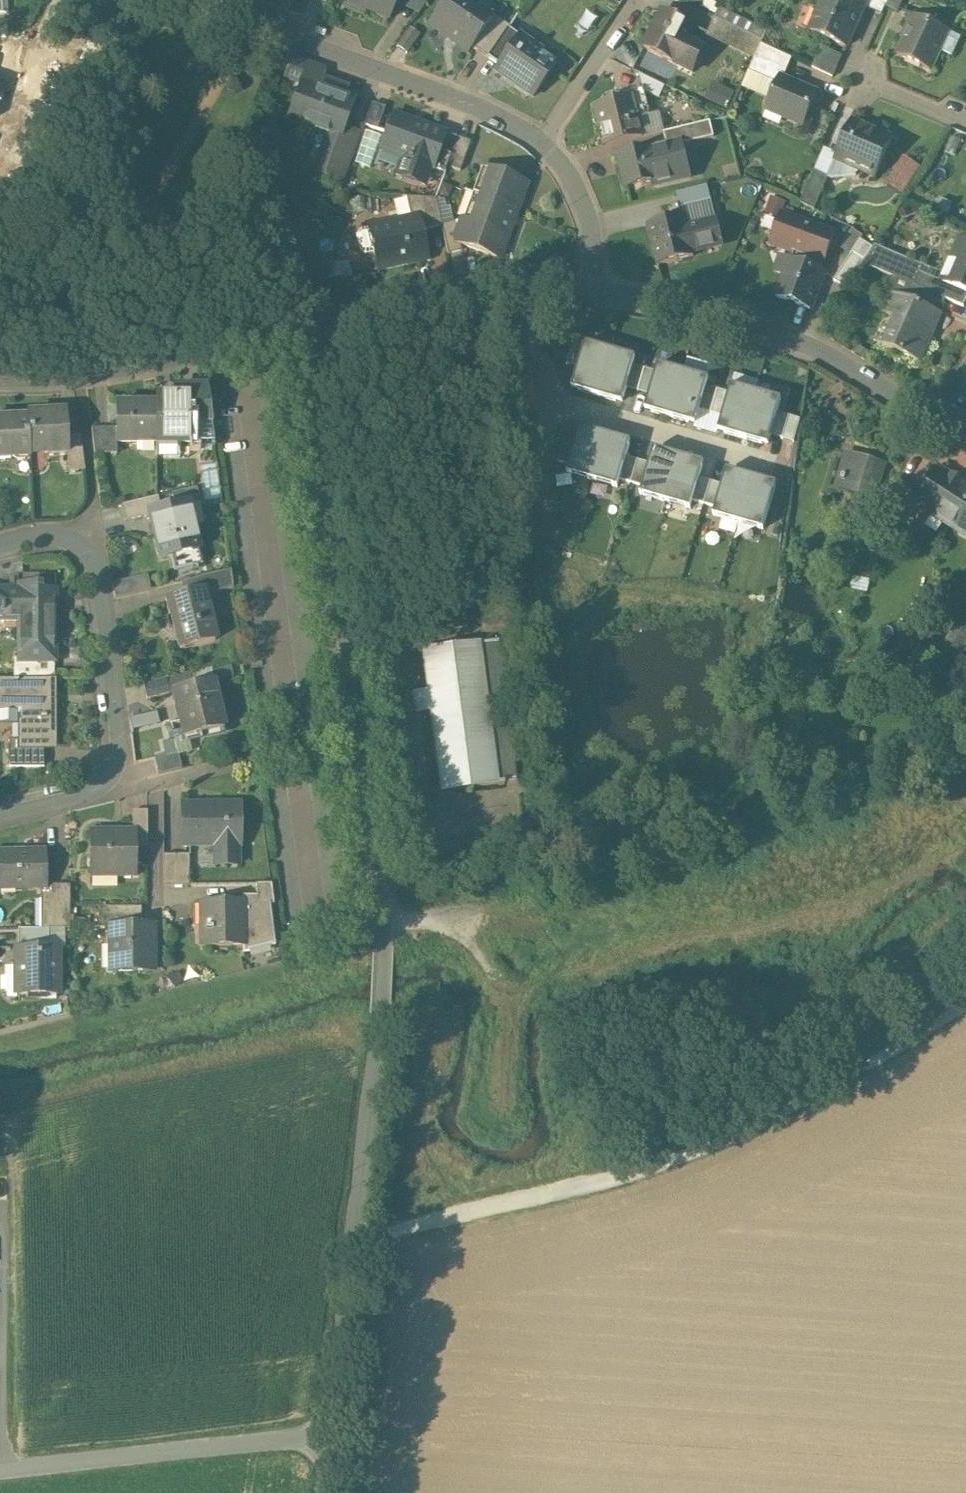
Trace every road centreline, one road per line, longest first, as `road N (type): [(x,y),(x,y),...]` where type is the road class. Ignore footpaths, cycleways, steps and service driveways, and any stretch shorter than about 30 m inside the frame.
road 1 (residential): [(327,1434),(382,1019),(385,938),(310,329)]
road 2 (residential): [(592,287),(805,347),(945,427),(965,396)]
road 3 (residential): [(544,143),(482,110),(183,0)]
road 4 (residential): [(0,544),(61,535),(96,561),(119,751),(108,784)]
road 5 (residential): [(327,1434),(0,1470)]
road 6 (residential): [(0,374),(80,374),(310,329)]
road 7 (residential): [(310,329),(465,298),(592,287)]
road 8 (residential): [(544,143),(638,0)]
road 9 (residential): [(592,287),(590,232),(569,172),(544,143)]

